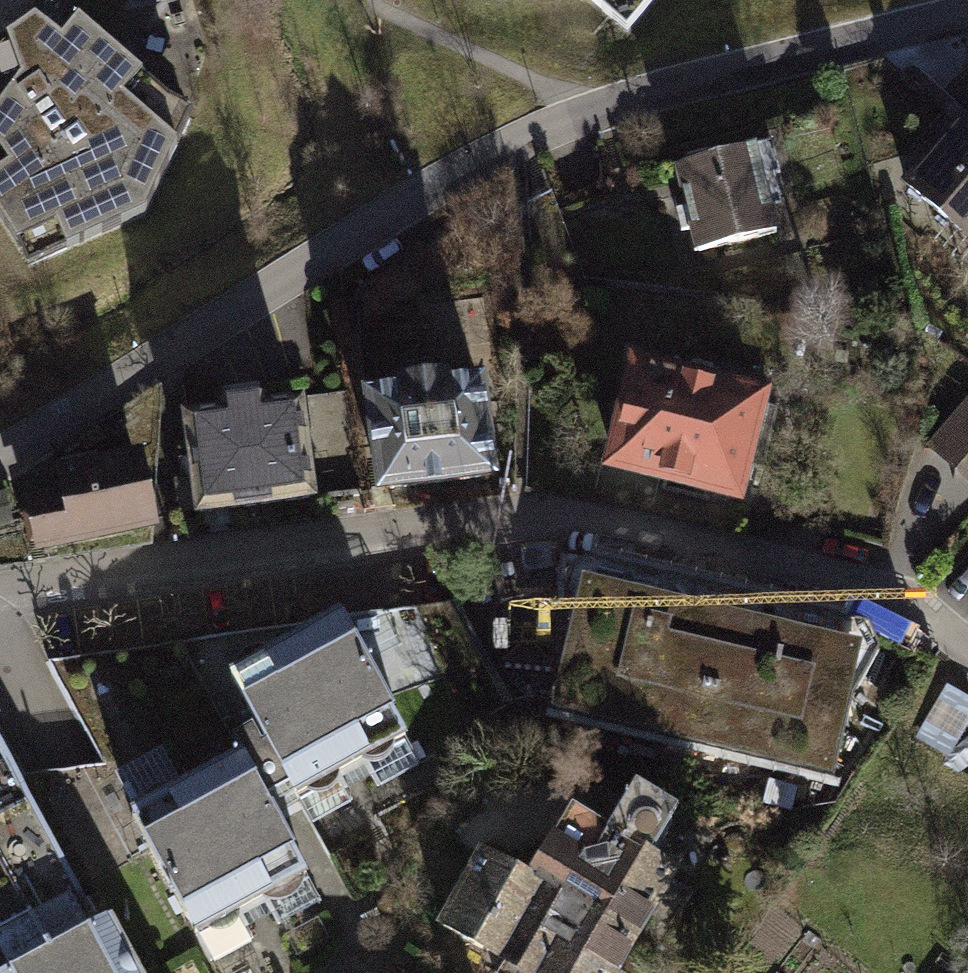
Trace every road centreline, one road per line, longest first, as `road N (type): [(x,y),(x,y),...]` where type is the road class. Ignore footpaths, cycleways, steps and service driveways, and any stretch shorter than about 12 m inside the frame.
road 1 (residential): [(967,11),(579,107),(366,224),(0,457)]
road 2 (residential): [(0,589),(351,534),(506,516),(583,517),(870,582),(914,604),(967,650)]

